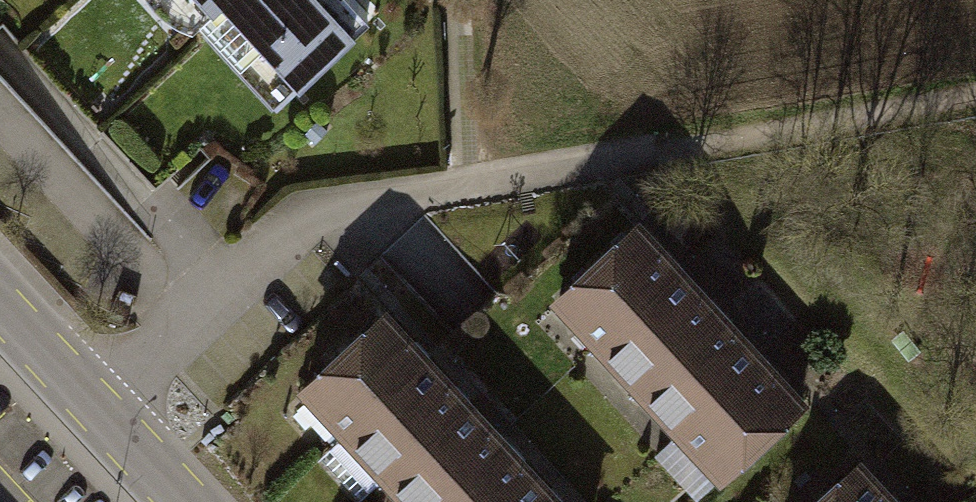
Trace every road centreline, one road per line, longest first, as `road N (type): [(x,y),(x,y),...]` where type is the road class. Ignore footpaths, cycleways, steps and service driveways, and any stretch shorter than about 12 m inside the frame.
road 1 (track): [(468,186),(975,96)]
road 2 (residential): [(0,317),(169,501)]

